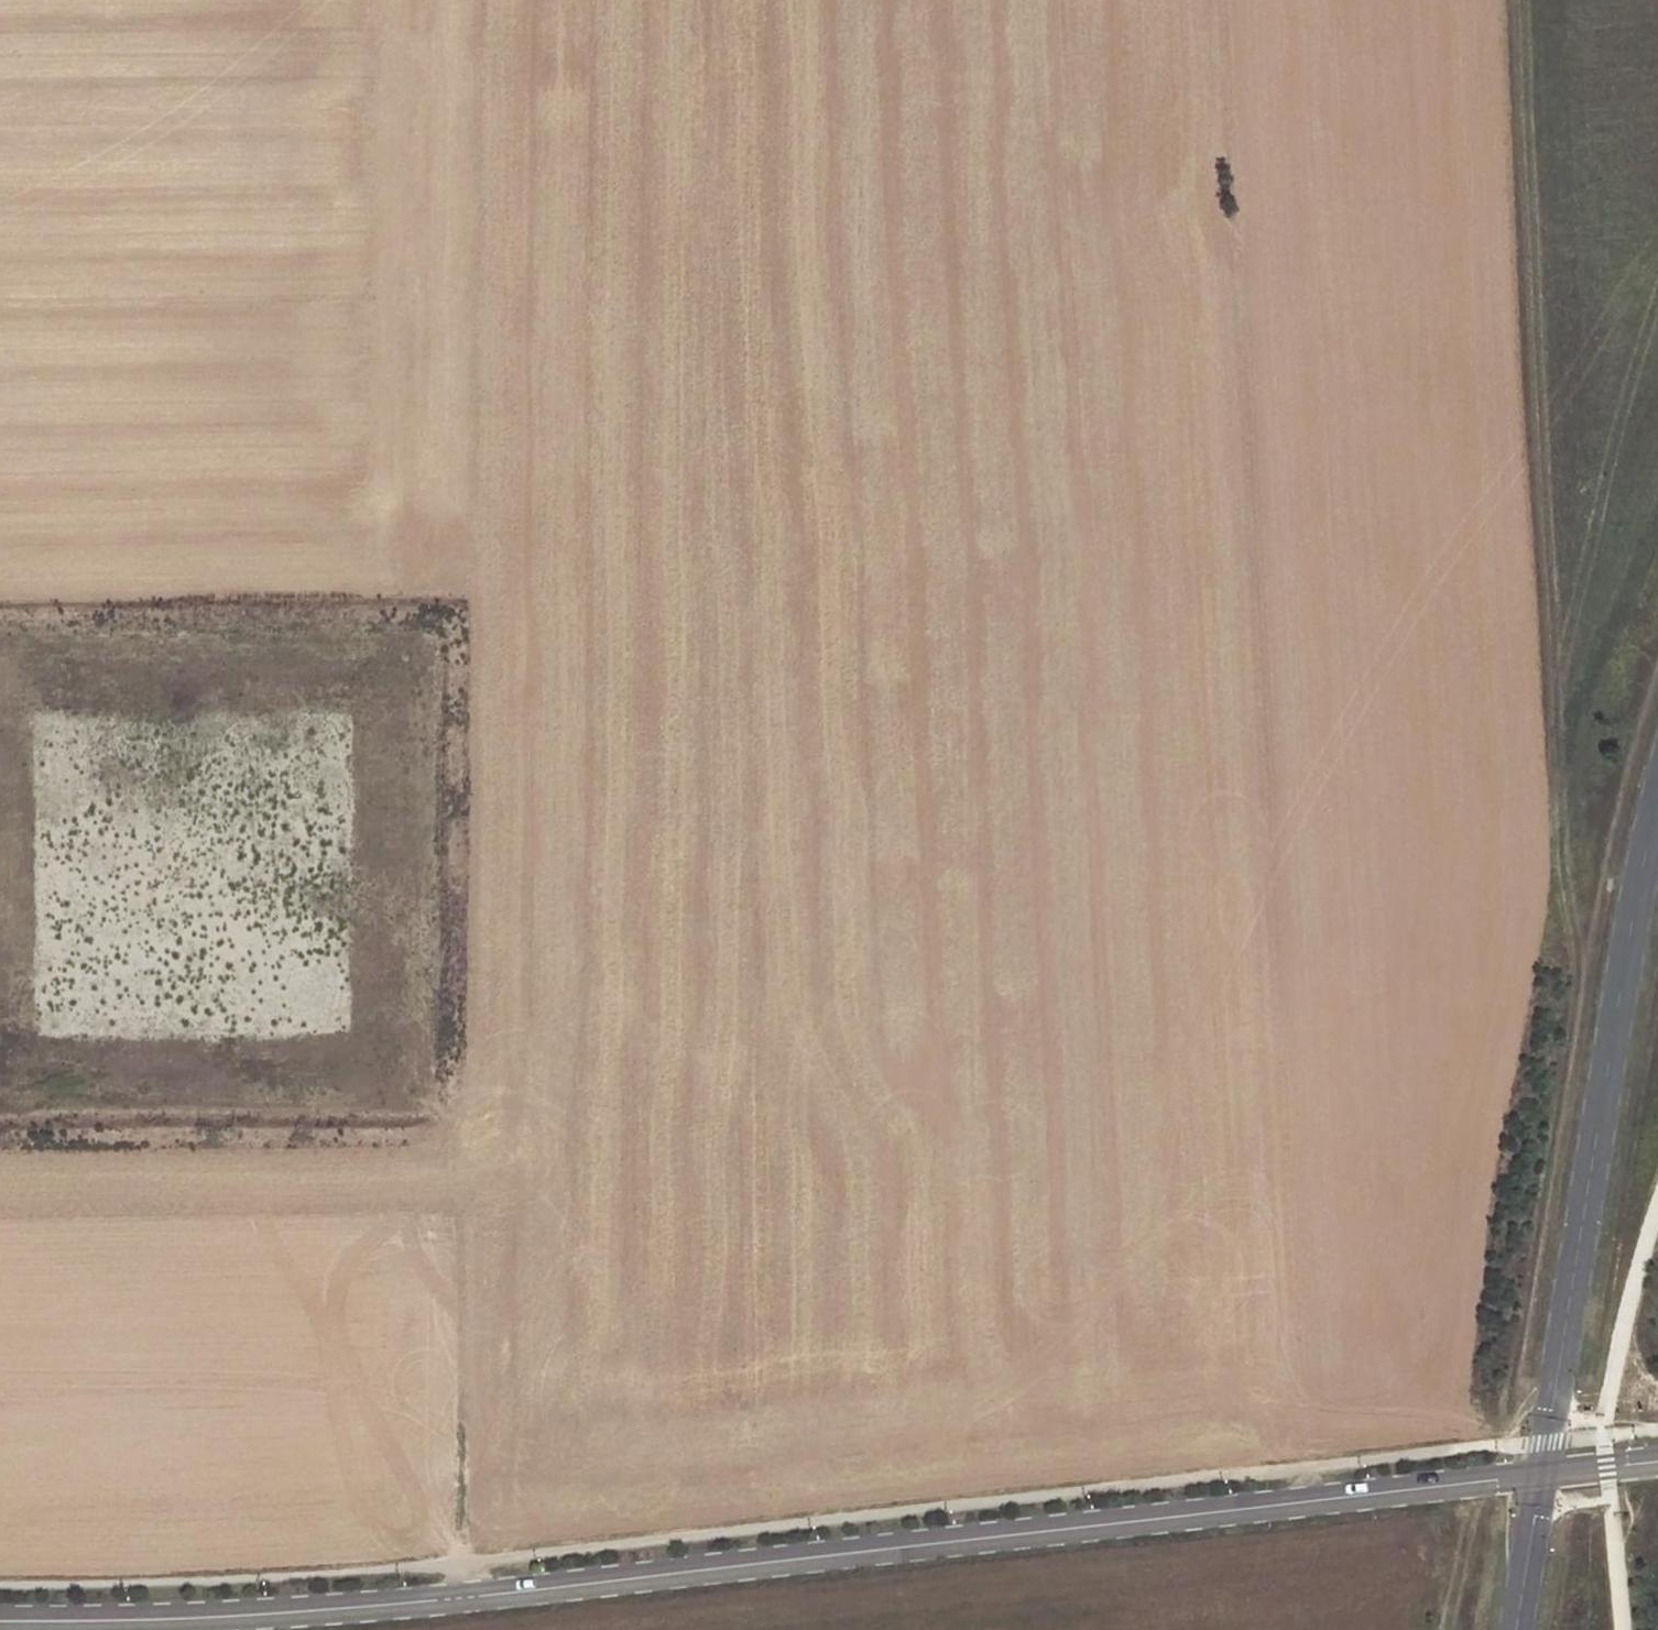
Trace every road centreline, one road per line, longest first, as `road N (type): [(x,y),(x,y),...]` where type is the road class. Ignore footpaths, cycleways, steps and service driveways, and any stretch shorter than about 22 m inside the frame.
road 1 (tertiary): [(189,1629),(1540,1475)]
road 2 (unclassified): [(1540,1475),(1631,914),(1657,805)]
road 3 (unclassified): [(1515,1629),(1540,1475)]

